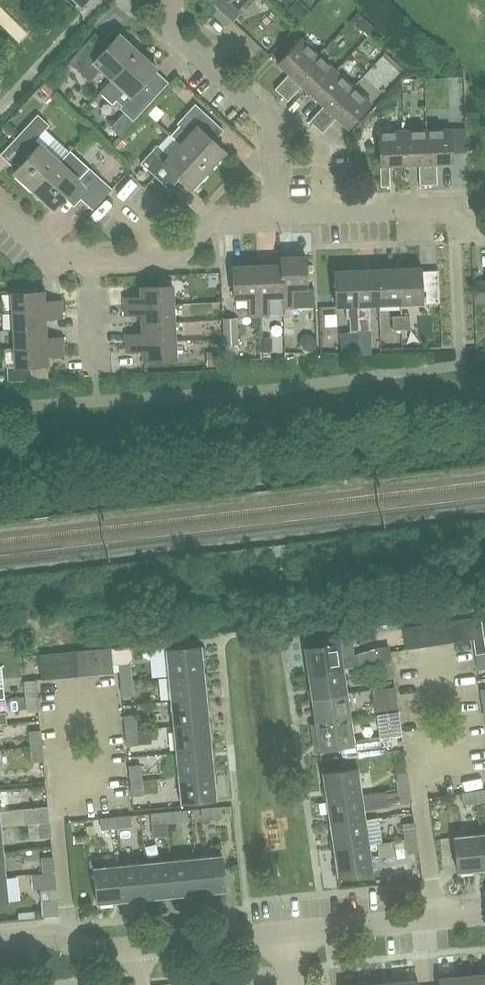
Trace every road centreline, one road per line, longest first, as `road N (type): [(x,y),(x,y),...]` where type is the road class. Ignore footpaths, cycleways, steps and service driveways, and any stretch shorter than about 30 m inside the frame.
road 1 (residential): [(0,940),(45,935),(93,952),(286,934)]
road 2 (residential): [(273,218),(279,128),(173,19),(173,0)]
road 3 (residential): [(484,238),(437,211),(273,218)]
road 4 (residential): [(286,934),(484,914)]
road 5 (residential): [(273,218),(212,218),(148,259),(91,263)]

